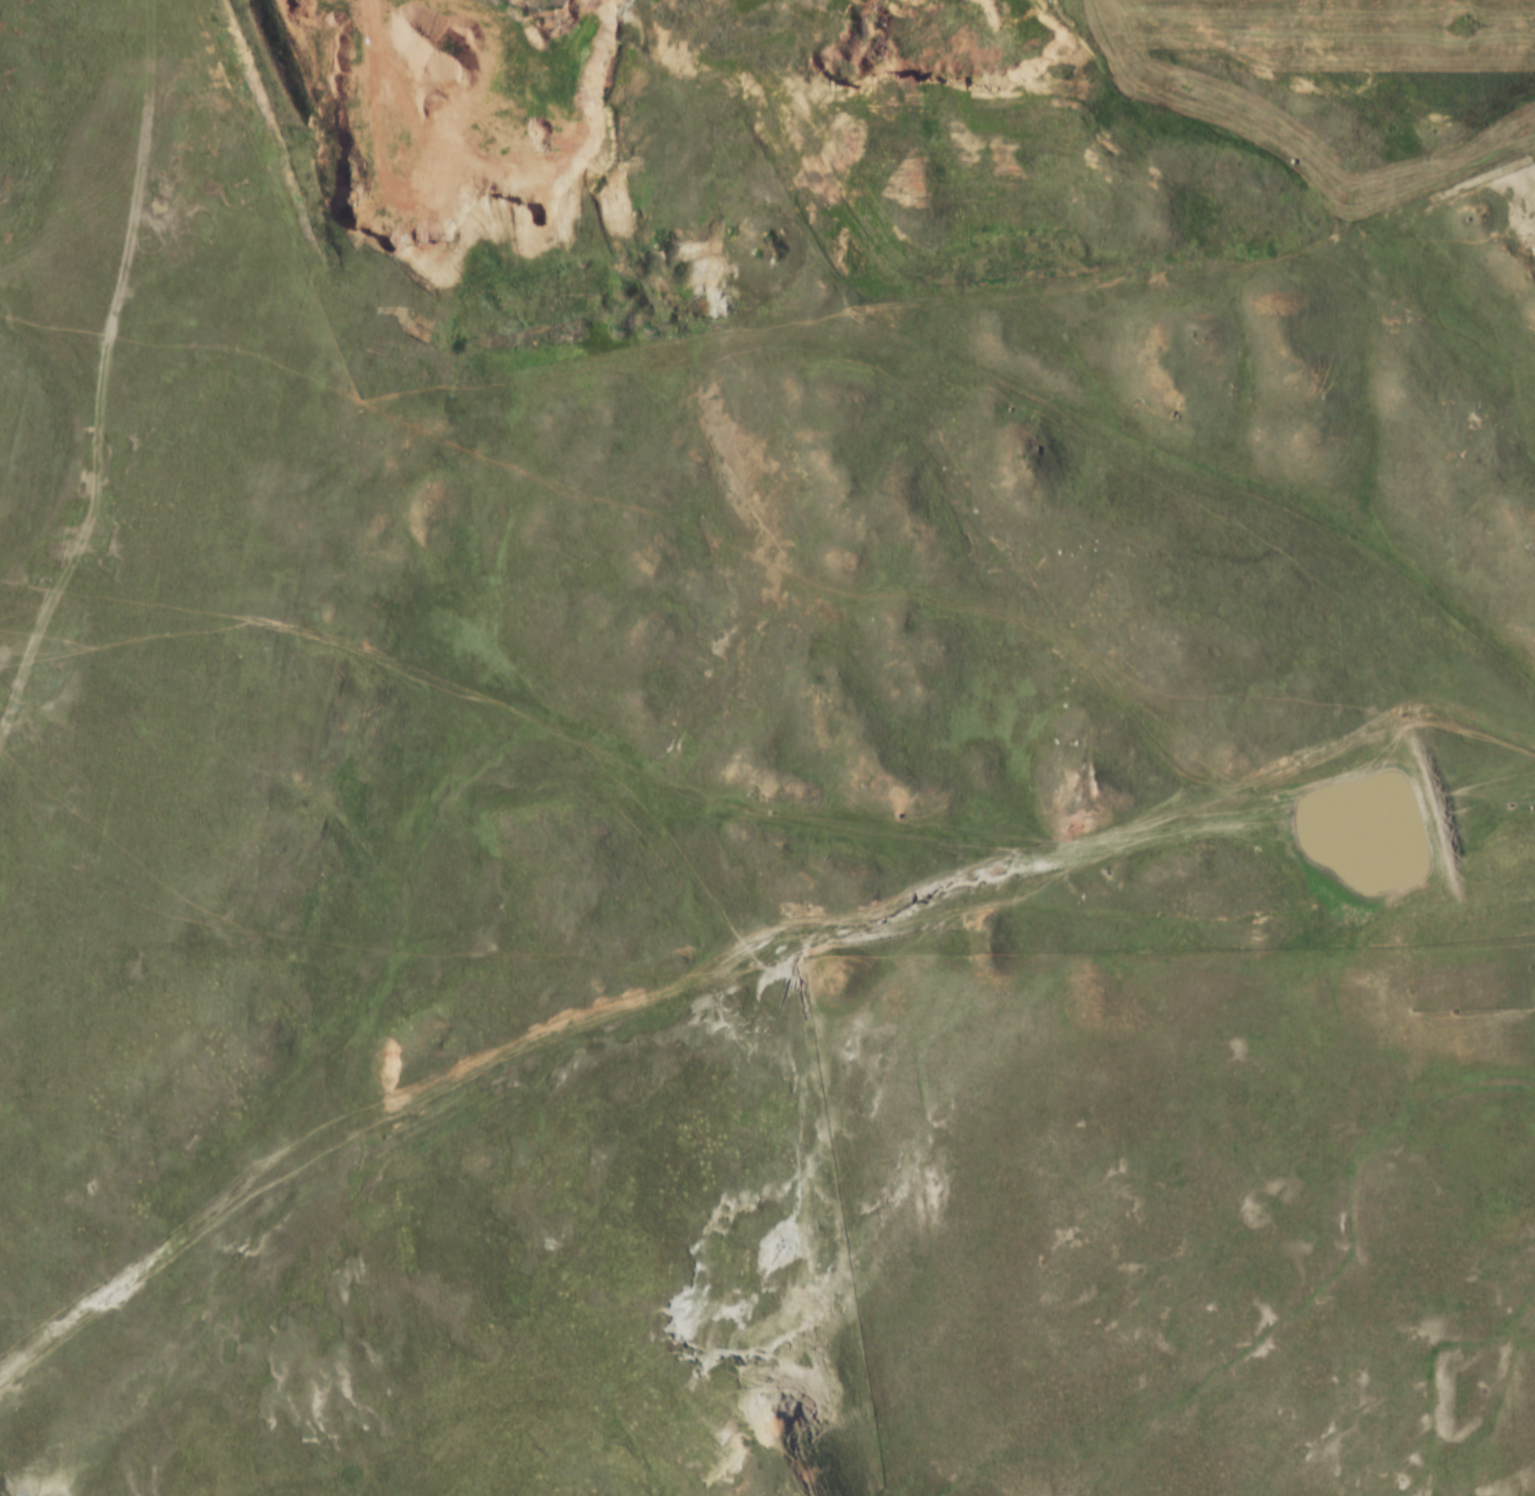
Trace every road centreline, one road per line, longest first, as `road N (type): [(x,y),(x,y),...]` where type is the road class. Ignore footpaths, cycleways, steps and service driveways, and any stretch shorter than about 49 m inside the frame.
road 1 (track): [(1534,730),(1478,700),(1066,855),(902,910),(798,930),(701,979),(551,1032),(274,1159),(0,1377)]

